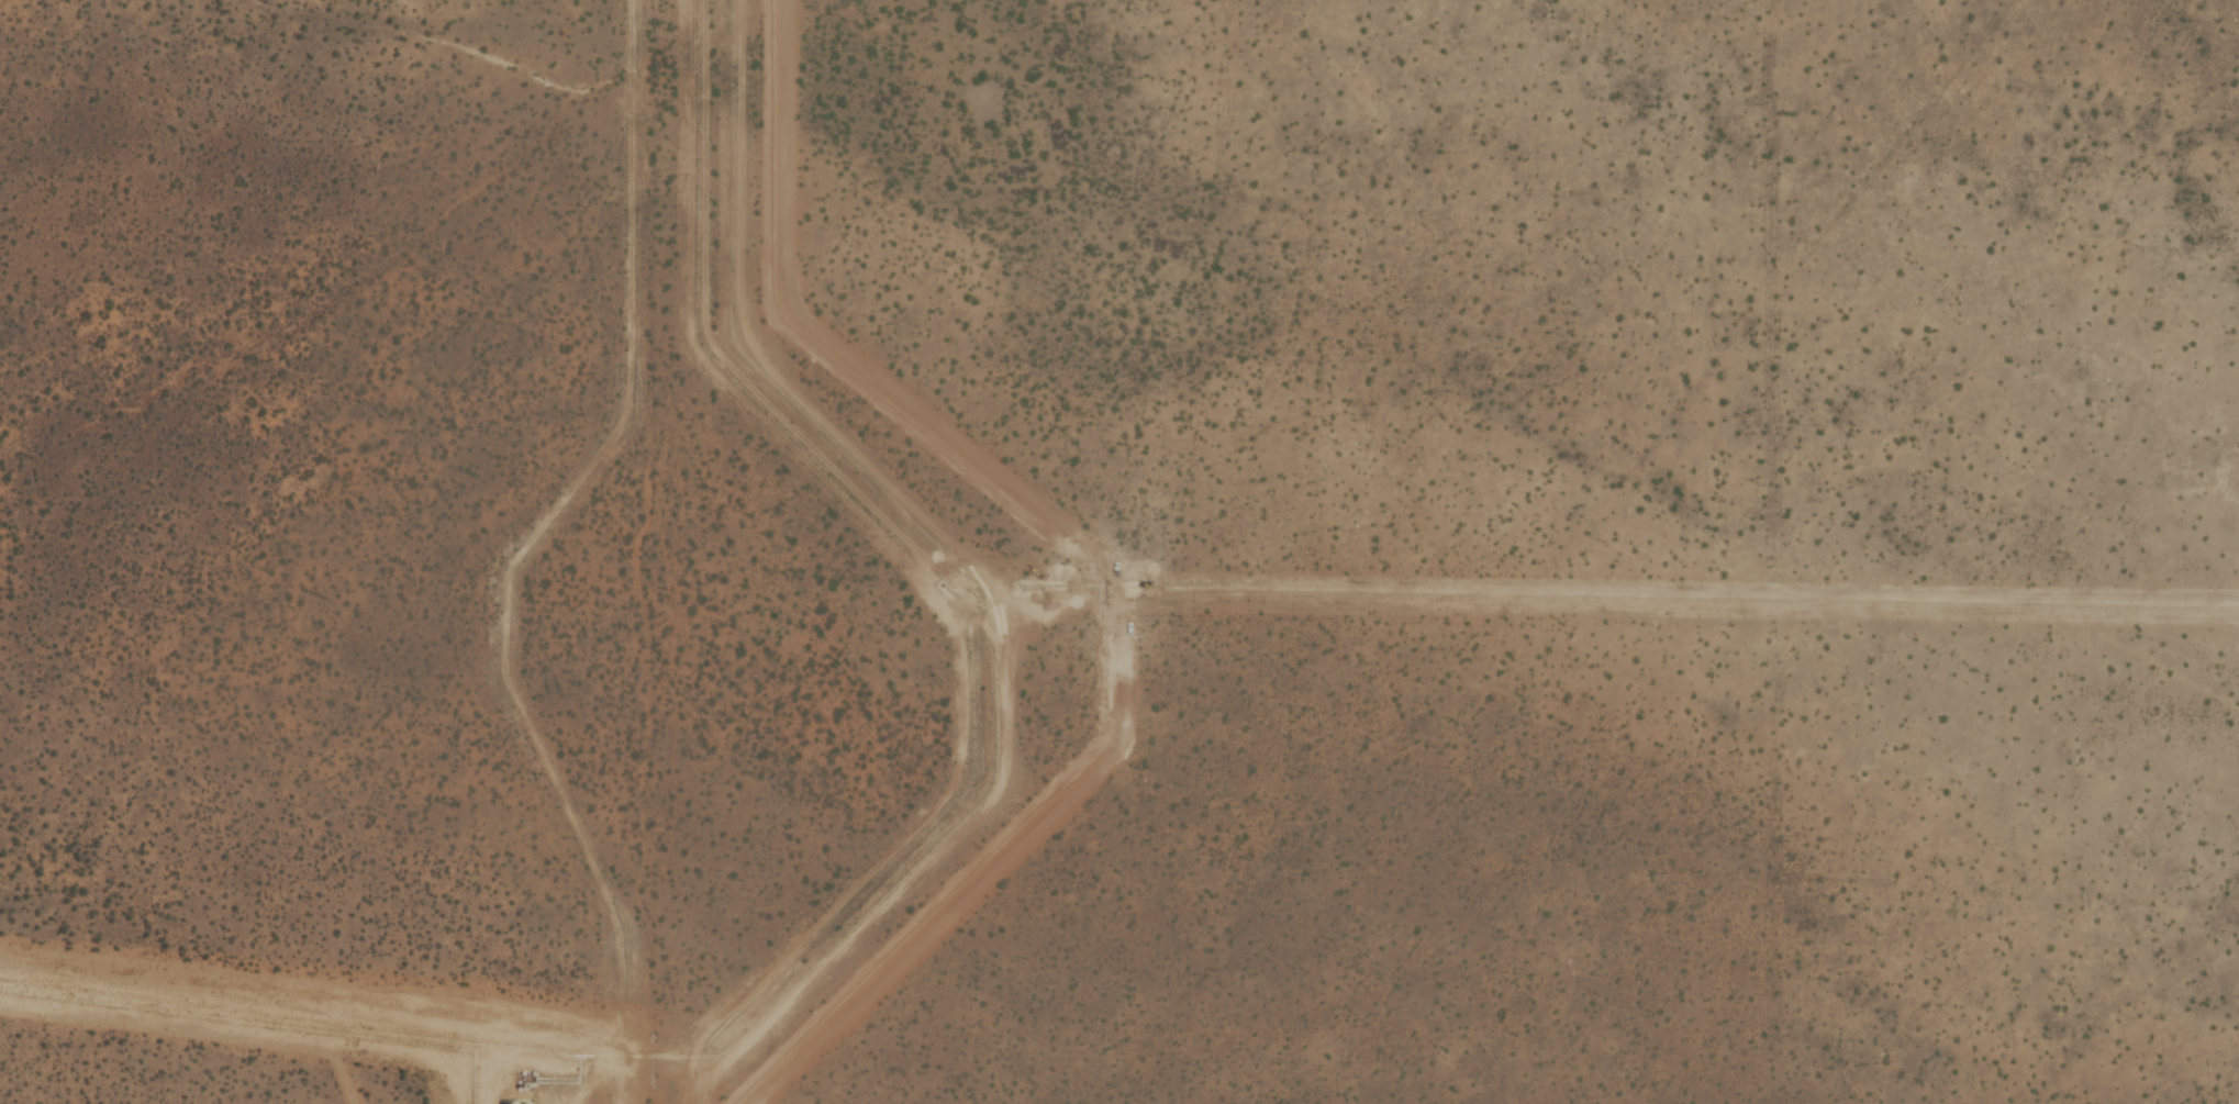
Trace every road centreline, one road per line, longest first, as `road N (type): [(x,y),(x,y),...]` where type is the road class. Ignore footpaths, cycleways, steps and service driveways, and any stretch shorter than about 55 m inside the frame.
road 1 (residential): [(0,968),(620,1049)]

